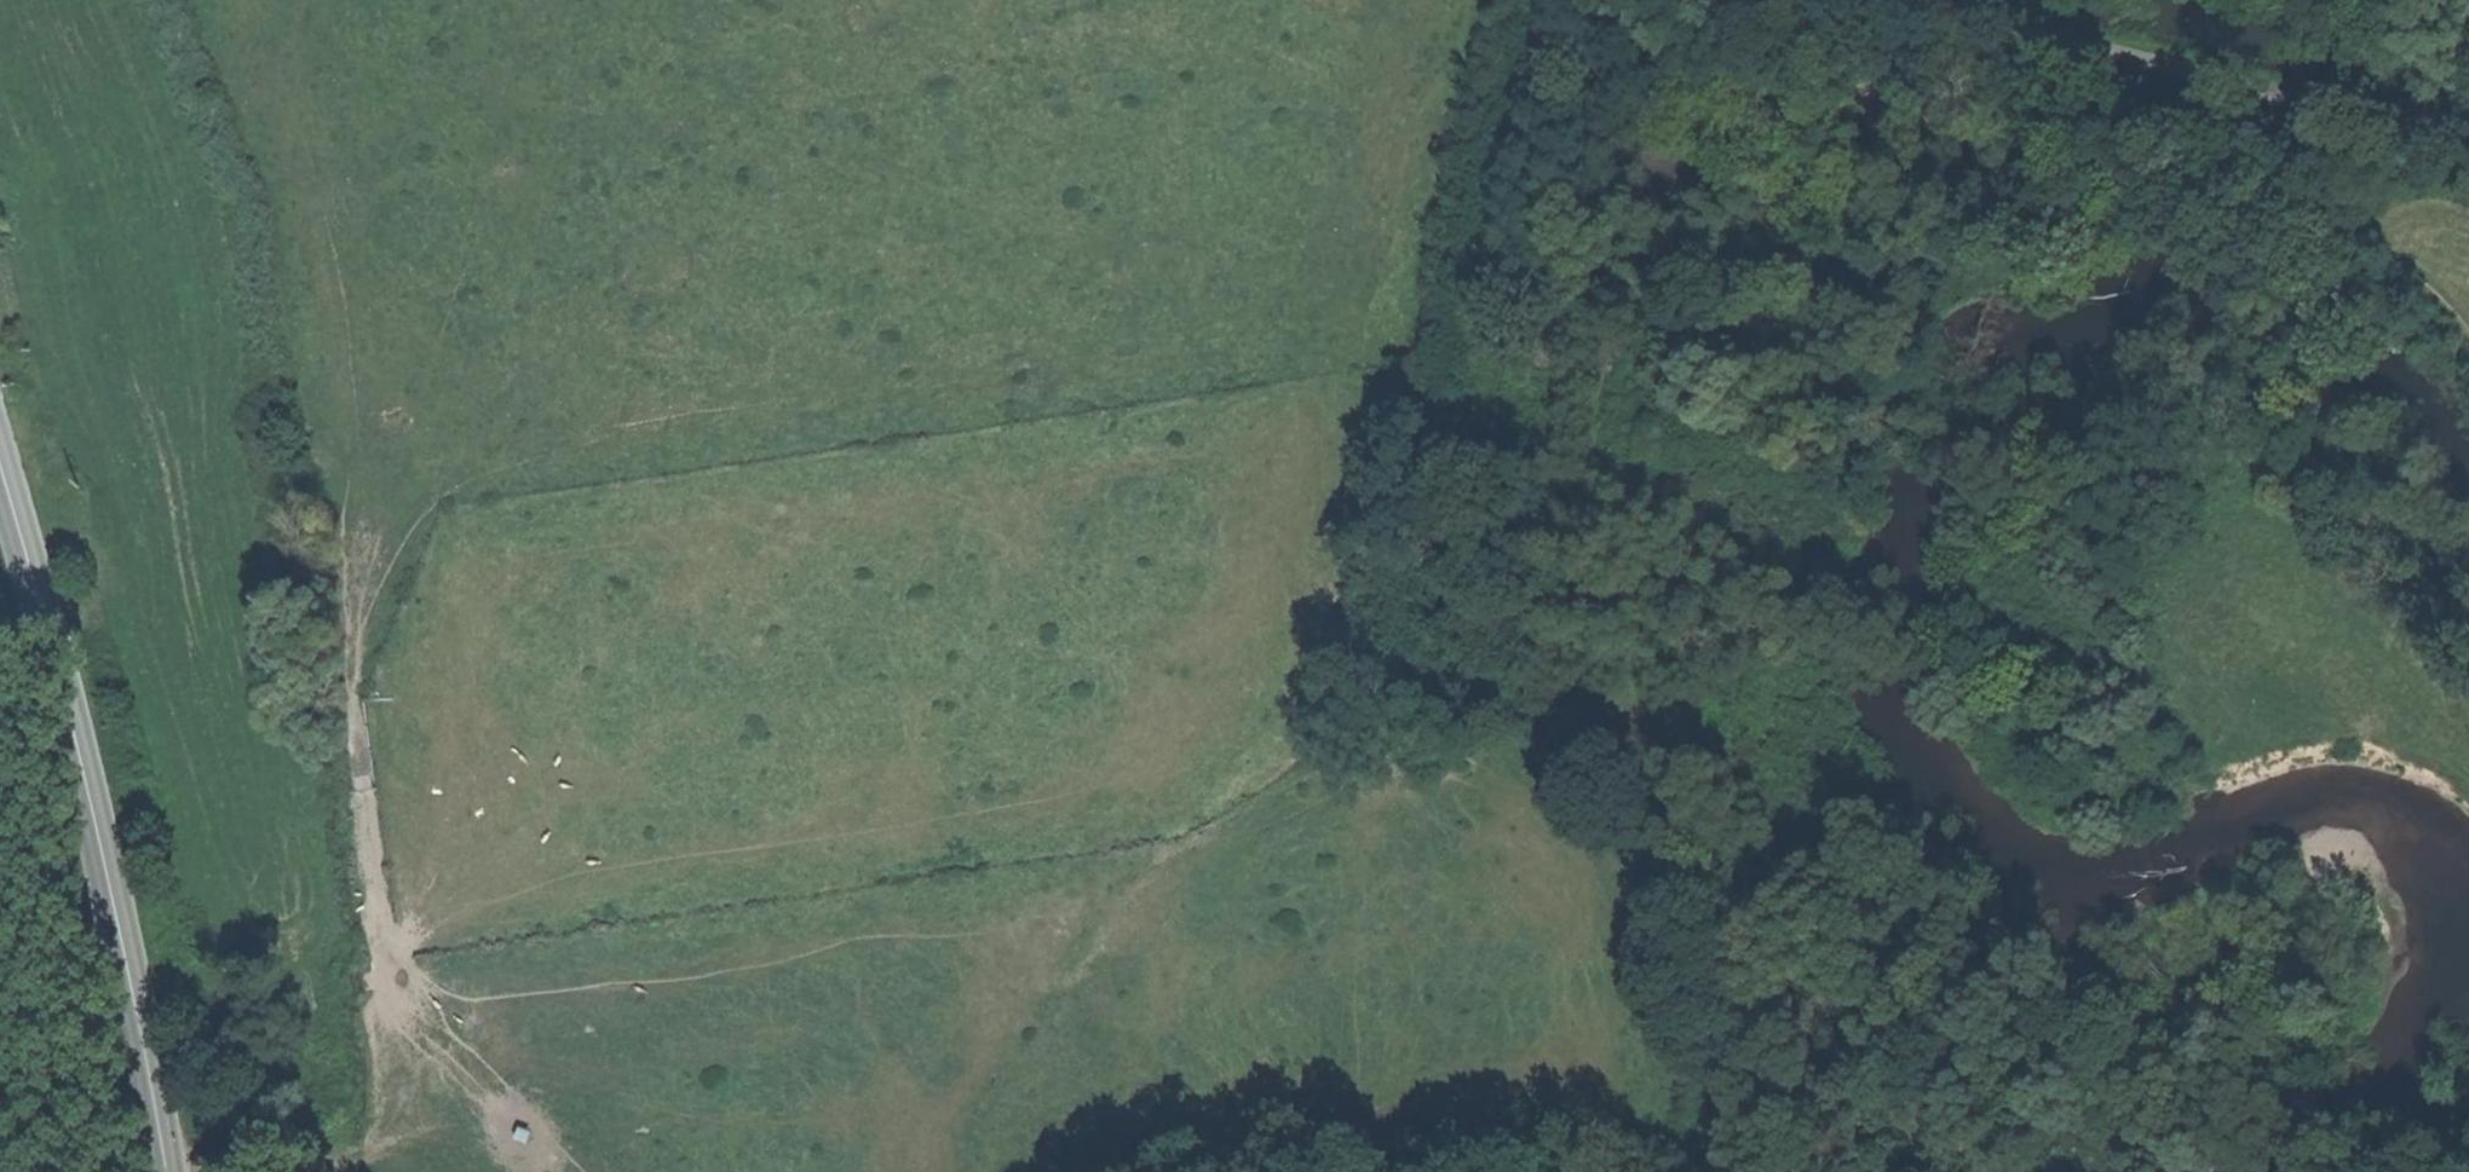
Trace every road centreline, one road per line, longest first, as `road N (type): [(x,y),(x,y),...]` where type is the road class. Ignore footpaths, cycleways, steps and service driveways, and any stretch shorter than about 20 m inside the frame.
road 1 (secondary): [(172,1171),(60,658),(0,461)]
road 2 (track): [(190,1171),(226,1137),(320,1147),(384,1171)]

